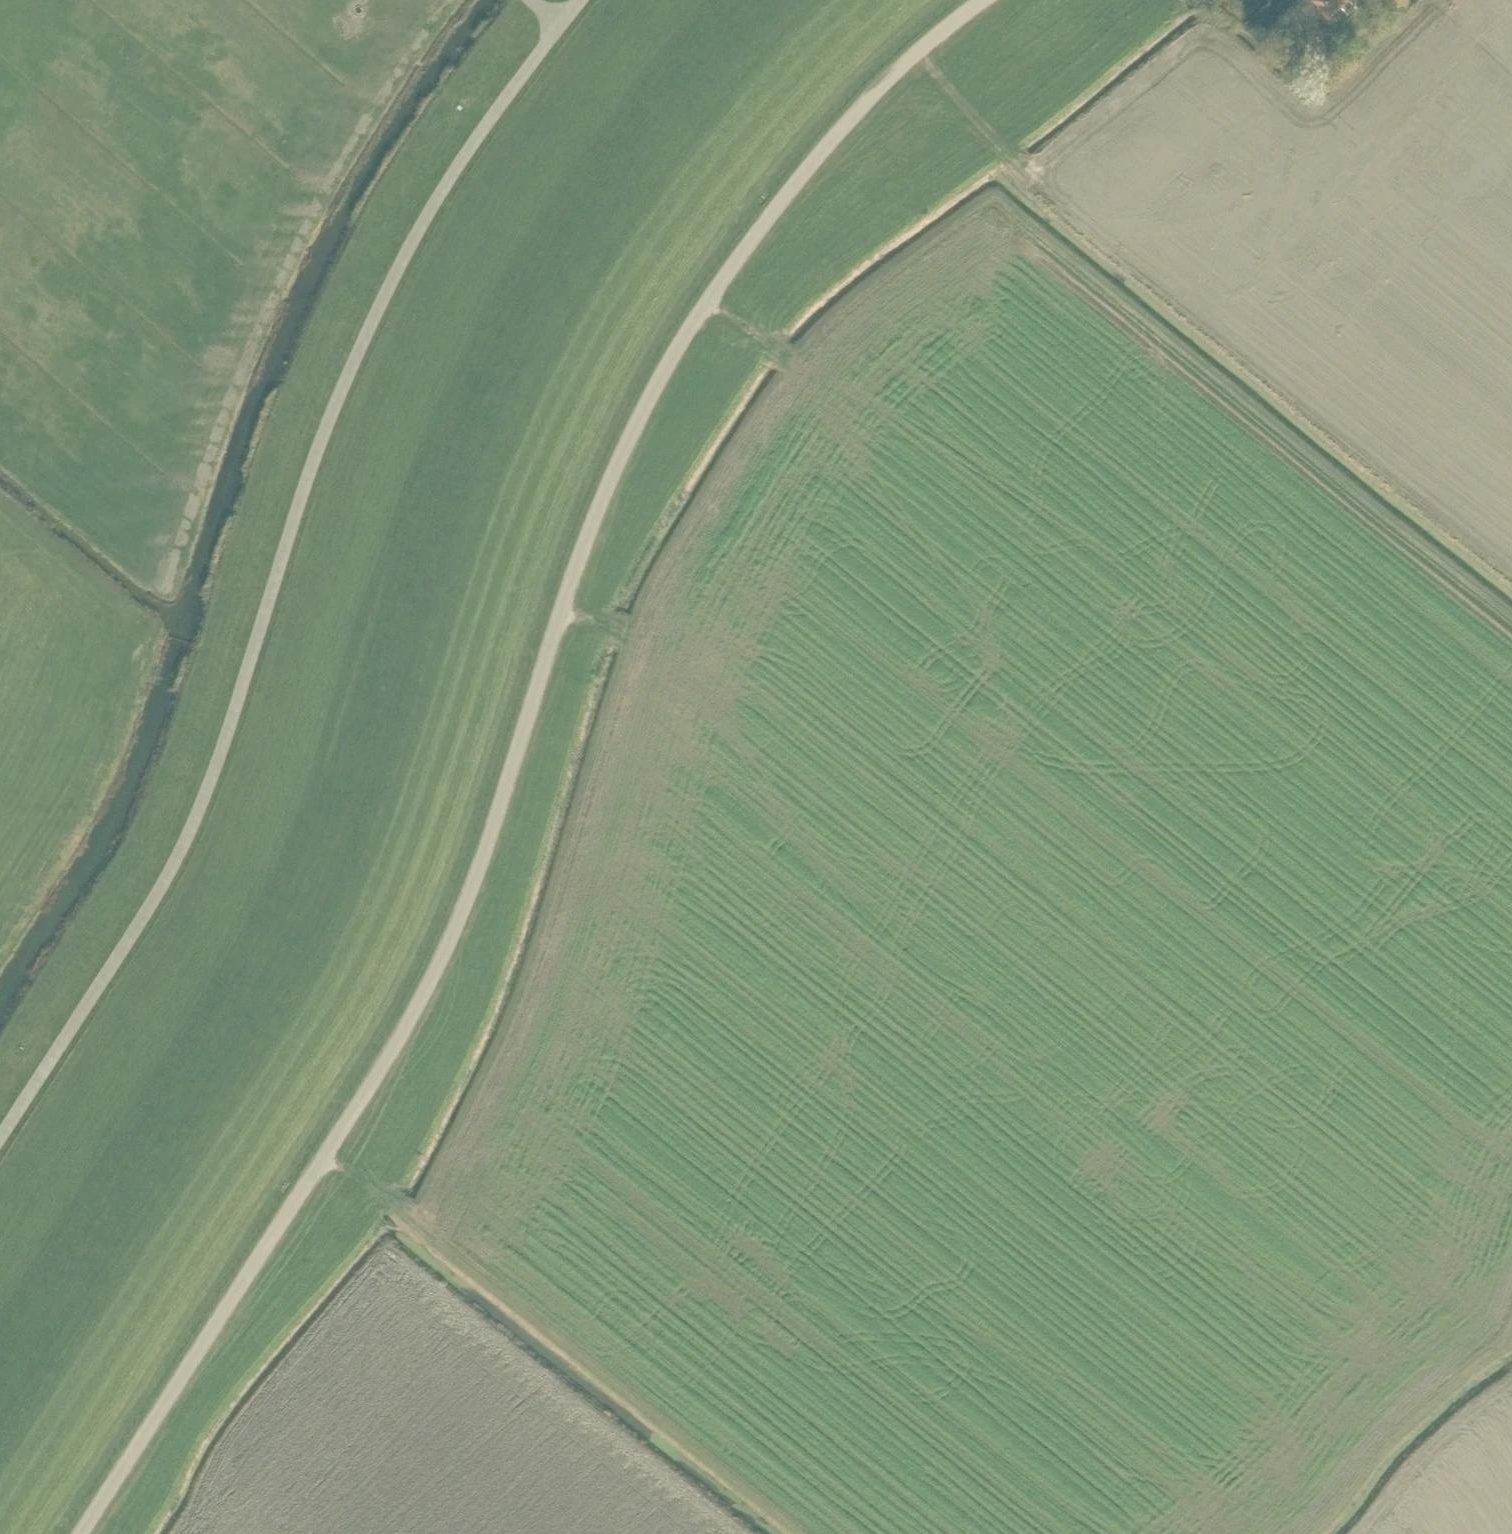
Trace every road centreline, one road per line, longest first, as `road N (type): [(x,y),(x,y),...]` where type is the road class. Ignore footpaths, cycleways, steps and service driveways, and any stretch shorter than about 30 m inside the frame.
road 1 (unclassified): [(81,1533),(429,982),(484,859),(589,539),(683,344),(806,173),(889,80),(986,0)]

